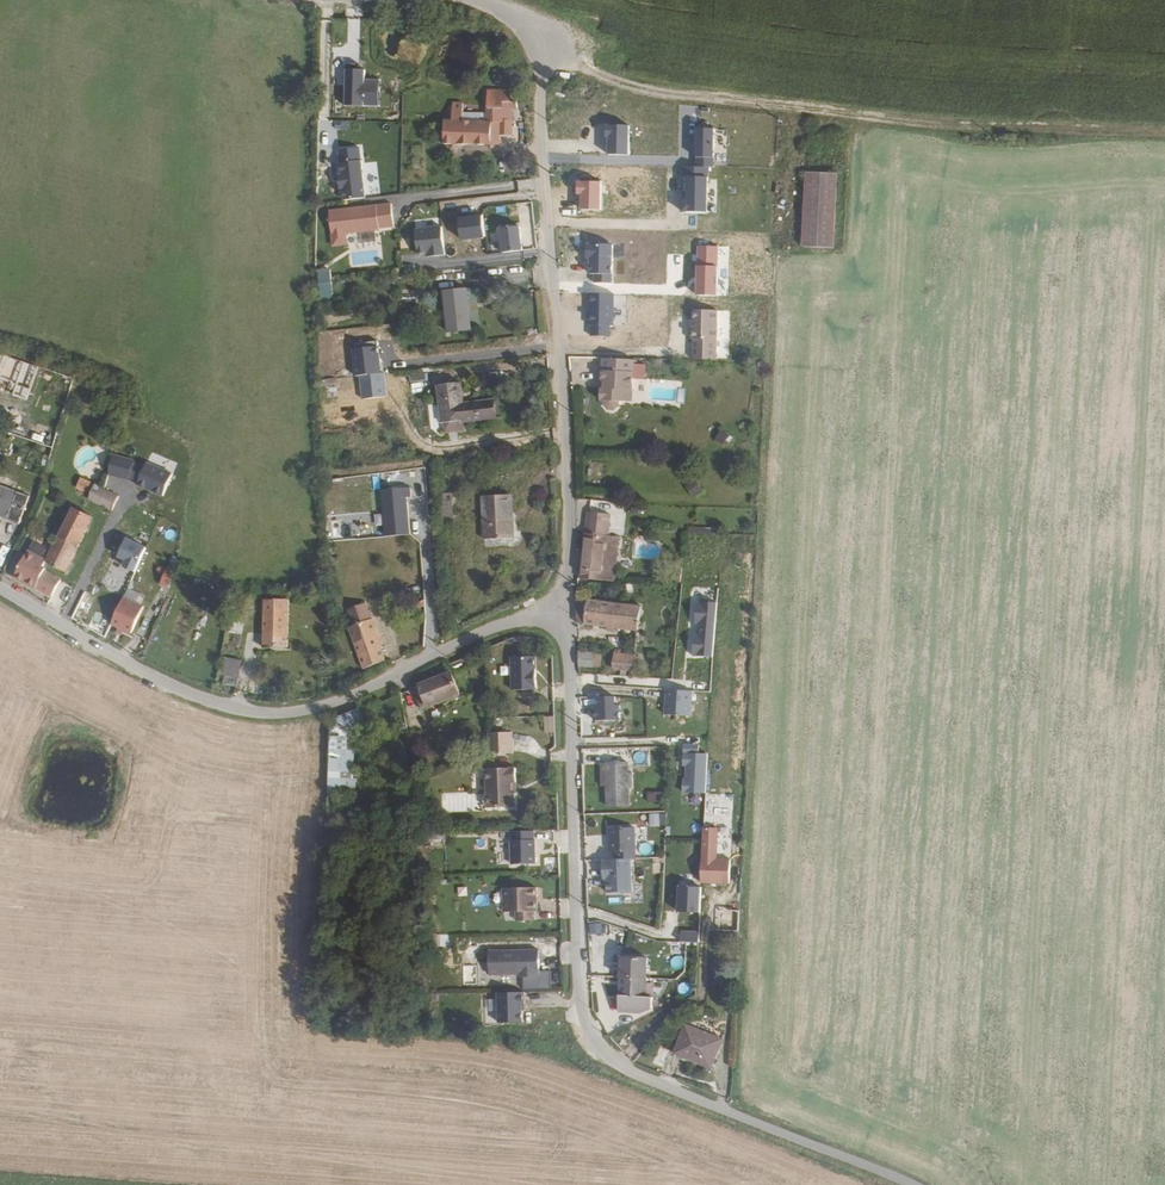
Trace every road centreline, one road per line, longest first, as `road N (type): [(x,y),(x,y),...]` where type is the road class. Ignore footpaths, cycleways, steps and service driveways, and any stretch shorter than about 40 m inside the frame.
road 1 (unclassified): [(562,610),(586,1026),(607,1056),(652,1082),(908,1184)]
road 2 (unclassified): [(481,0),(531,33),(539,60),(562,372),(568,537),(562,610)]
road 3 (track): [(539,60),(569,61),(631,87),(754,105),(949,126),(1164,132)]
road 4 (unclassified): [(562,610),(477,634),(313,709),(262,712),(164,683),(0,588)]

